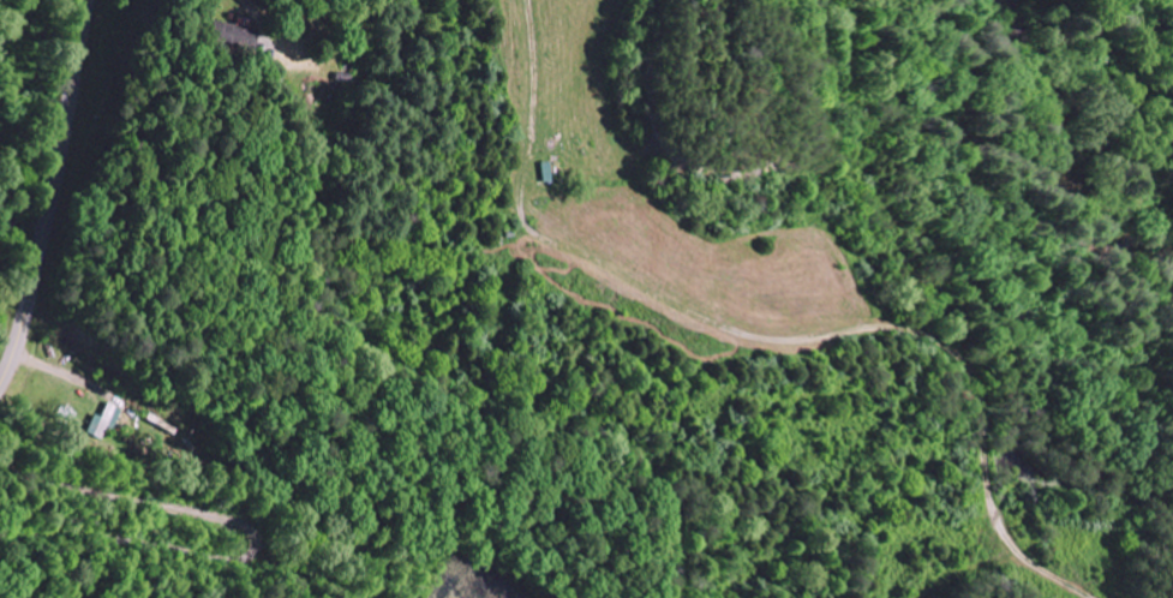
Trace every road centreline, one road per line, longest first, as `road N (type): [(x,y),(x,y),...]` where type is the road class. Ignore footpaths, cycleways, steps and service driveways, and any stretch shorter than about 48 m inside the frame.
road 1 (residential): [(1172,499),(1107,460),(677,367),(568,325),(443,243),(363,169),(283,0)]
road 2 (tertiary): [(0,379),(30,282),(82,0)]
road 3 (residential): [(677,367),(670,467),(630,597)]

